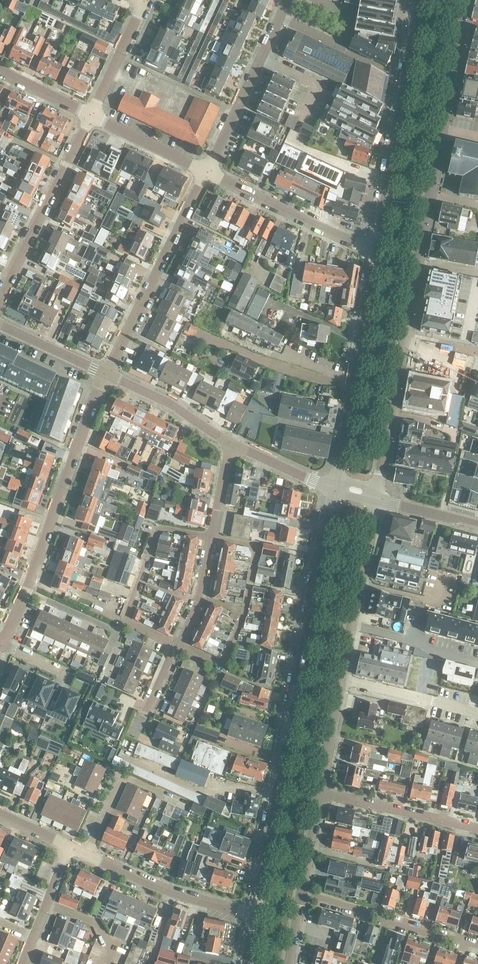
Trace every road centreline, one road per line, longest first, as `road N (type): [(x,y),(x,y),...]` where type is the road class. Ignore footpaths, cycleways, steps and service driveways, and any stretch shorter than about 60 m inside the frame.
road 1 (unclassified): [(376,500),(465,0)]
road 2 (residential): [(255,914),(334,490)]
road 3 (residential): [(375,252),(419,0)]
road 4 (residential): [(334,490),(375,252)]
road 5 (residential): [(29,592),(105,374)]
road 6 (residential): [(105,374),(207,172)]
road 7 (residential): [(178,647),(224,669),(245,613),(256,548),(214,538)]
road 8 (residential): [(0,302),(92,116)]
road 9 (residential): [(255,914),(176,896),(70,847)]
road 10 (residential): [(207,172),(290,0)]
road 11 (residential): [(375,252),(207,172)]
road 12 (residential): [(302,896),(477,948)]
road 13 (residential): [(477,832),(321,793)]
road 14 (residential): [(214,538),(159,528),(125,622)]
road 15 (residential): [(232,443),(105,374)]
road 16 (residential): [(477,718),(342,683)]
road 17 (residential): [(92,116),(146,0)]
road 18 (residential): [(207,172),(92,116)]
road 19 (residential): [(376,500),(354,624)]
road 20 (residential): [(70,847),(23,963)]

